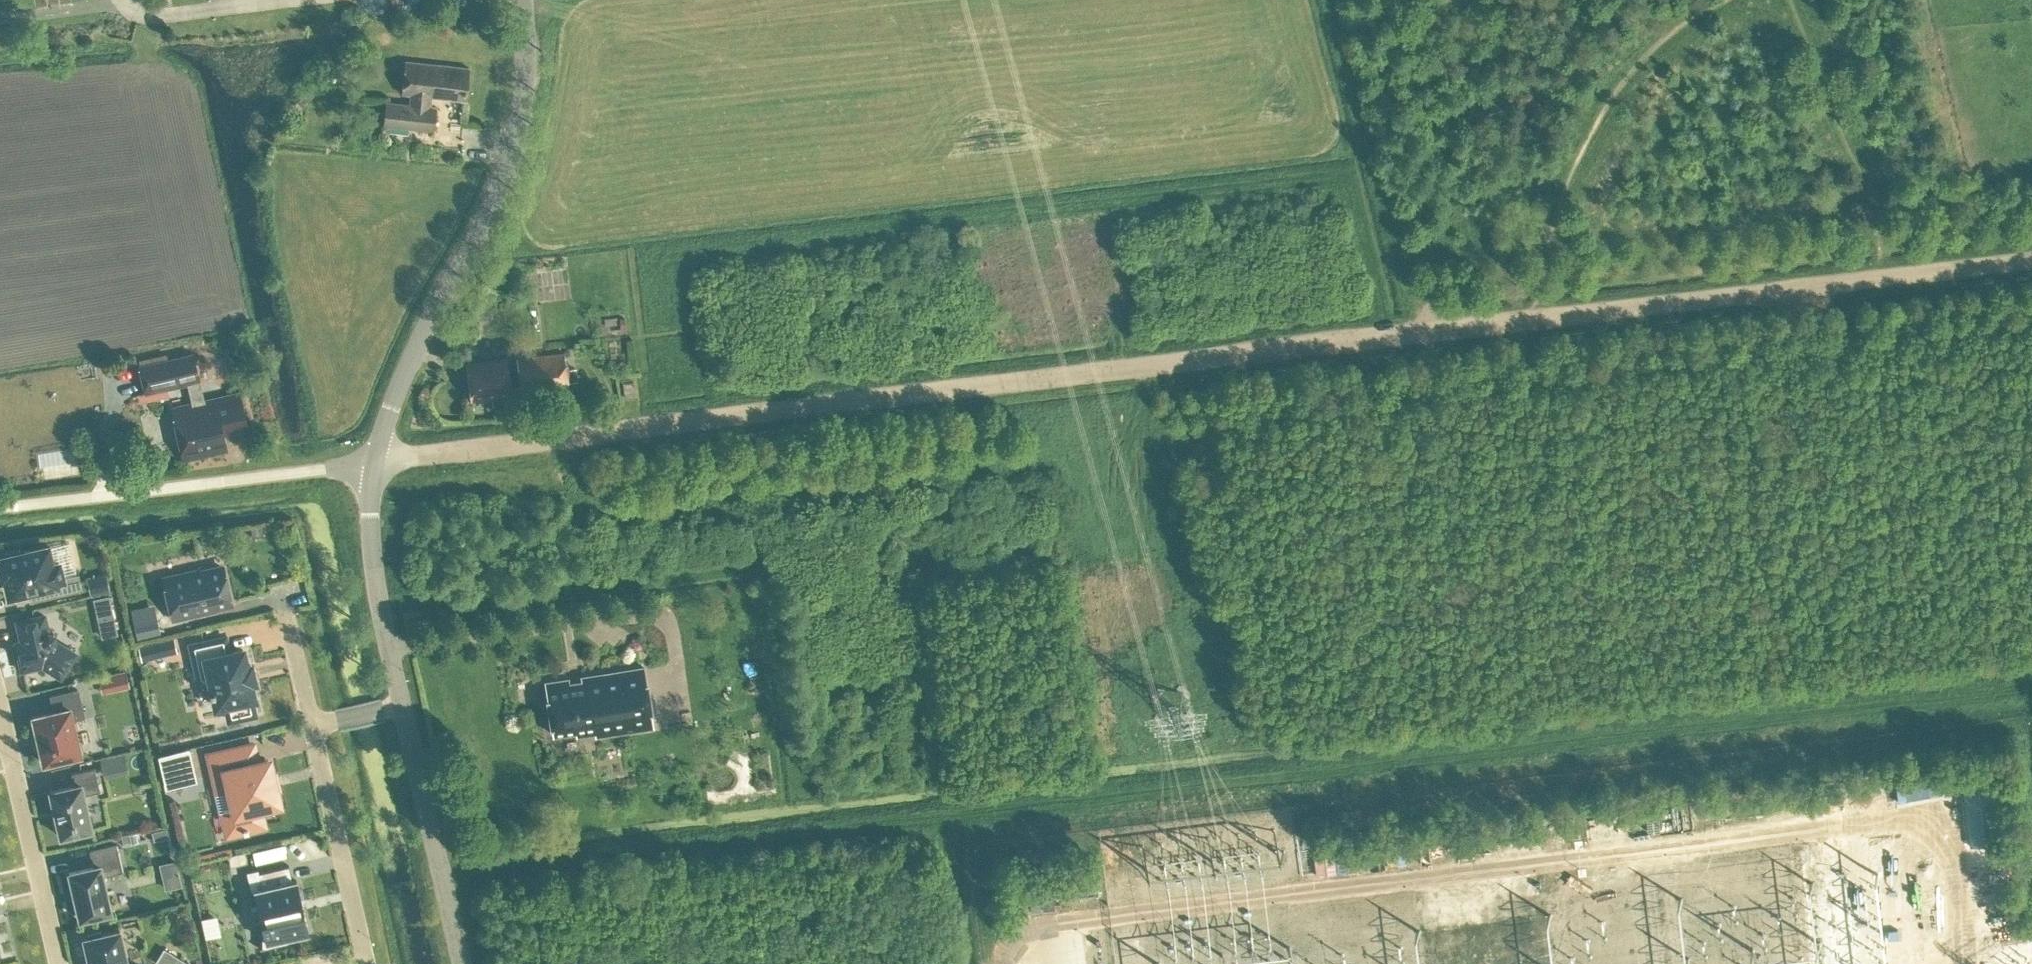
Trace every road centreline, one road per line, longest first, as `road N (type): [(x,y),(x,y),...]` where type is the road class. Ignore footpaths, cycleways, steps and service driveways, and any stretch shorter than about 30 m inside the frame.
road 1 (track): [(1538,319),(372,458)]
road 2 (track): [(2031,259),(1538,319)]
road 3 (unclassified): [(372,458),(509,151),(522,49),(518,0)]
road 4 (unclassified): [(372,458),(0,505)]
road 5 (residential): [(401,702),(463,963)]
road 6 (residential): [(58,963),(0,712)]
road 7 (residential): [(372,458),(373,572),(401,702)]
road 8 (residential): [(367,963),(311,724)]
road 9 (unclassified): [(279,0),(155,16)]

